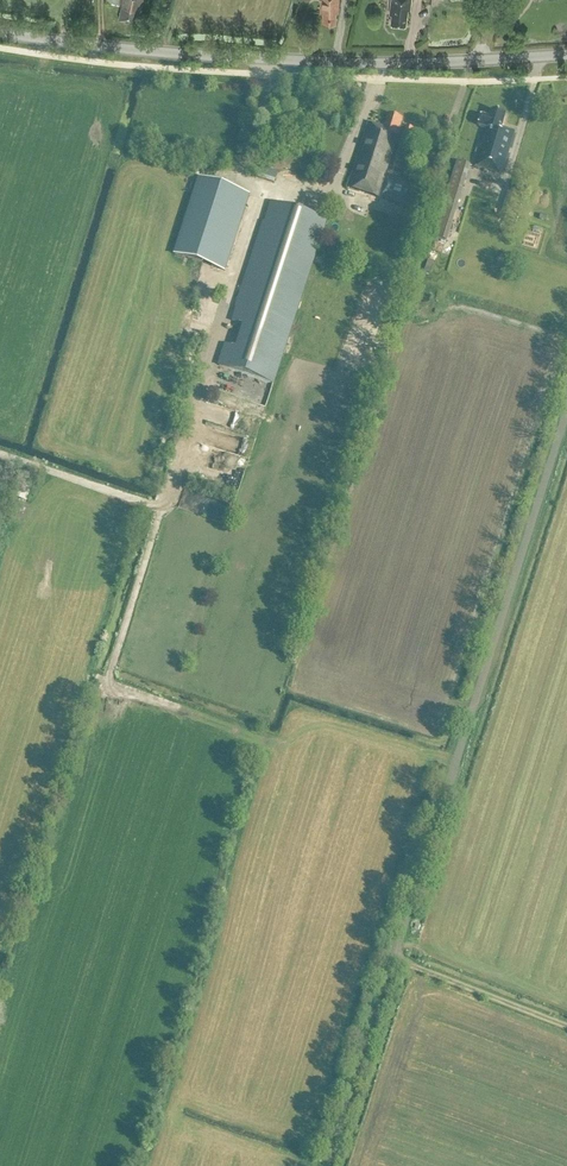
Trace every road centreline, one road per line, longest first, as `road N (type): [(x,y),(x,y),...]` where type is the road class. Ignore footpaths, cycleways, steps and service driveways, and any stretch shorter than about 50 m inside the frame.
road 1 (unclassified): [(329,1165),(566,411)]
road 2 (secondary): [(566,54),(311,62),(0,32)]
road 3 (track): [(395,961),(566,1026)]

